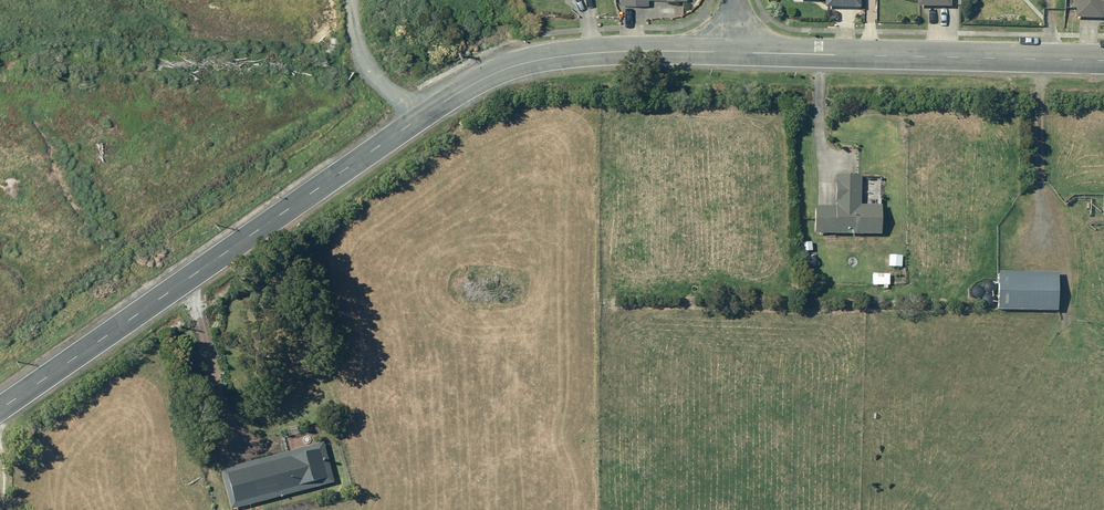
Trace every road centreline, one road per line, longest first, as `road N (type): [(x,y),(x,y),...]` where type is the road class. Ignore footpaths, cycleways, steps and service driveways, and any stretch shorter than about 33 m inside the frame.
road 1 (residential): [(0,405),(482,75),(569,52),(733,52)]
road 2 (residential): [(733,52),(1103,60)]
road 3 (track): [(427,110),(345,52),(347,0)]

